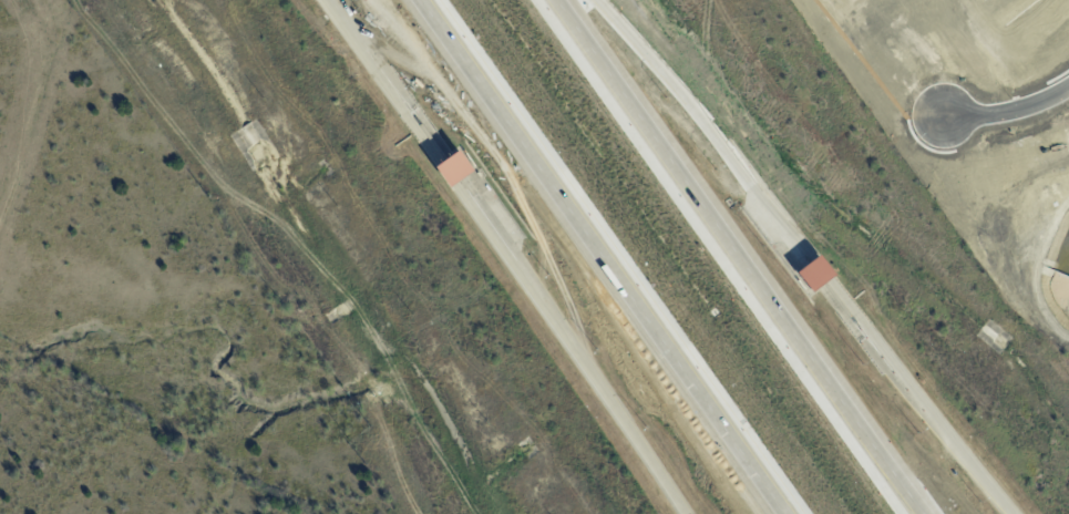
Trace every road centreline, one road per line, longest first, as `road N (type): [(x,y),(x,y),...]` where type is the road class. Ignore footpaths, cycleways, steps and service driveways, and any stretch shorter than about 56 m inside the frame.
road 1 (motorway): [(928,513),(554,0)]
road 2 (motorway): [(418,0),(784,513)]
road 3 (motorway): [(453,184),(693,513)]
road 4 (motorway): [(368,0),(609,271)]
road 5 (motorway): [(812,258),(598,0)]
road 6 (motorway): [(1014,513),(828,278)]
road 7 (motorway): [(324,0),(439,163)]
road 8 (residential): [(1068,88),(1021,111),(940,121)]

